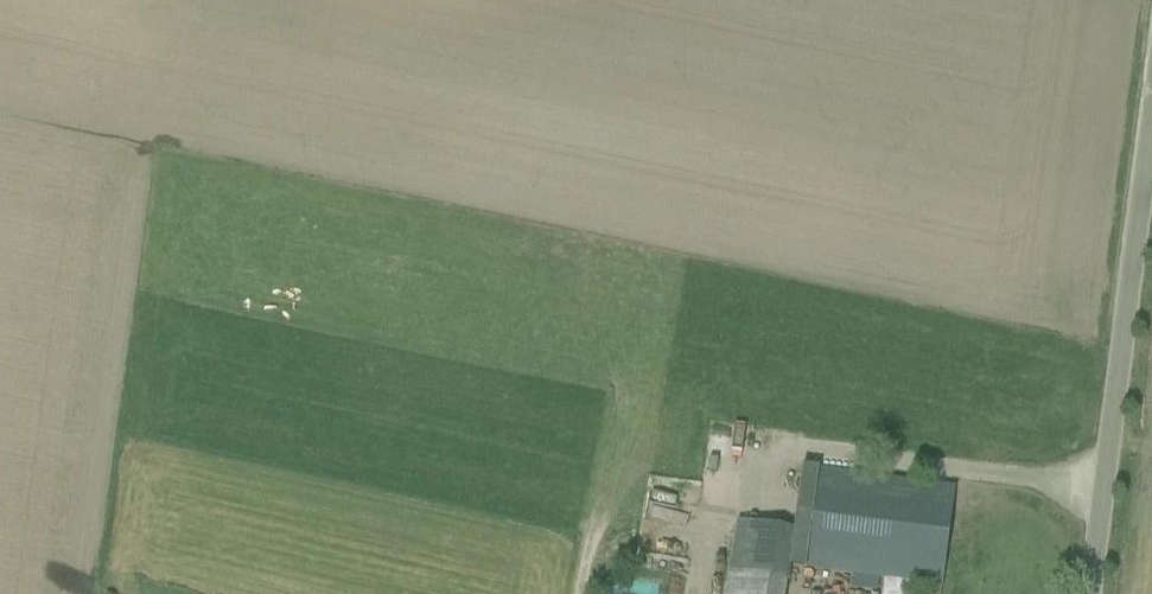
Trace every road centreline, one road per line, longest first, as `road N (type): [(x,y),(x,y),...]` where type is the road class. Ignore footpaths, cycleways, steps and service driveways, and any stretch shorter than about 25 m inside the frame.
road 1 (unclassified): [(1095,593),(1151,173)]

